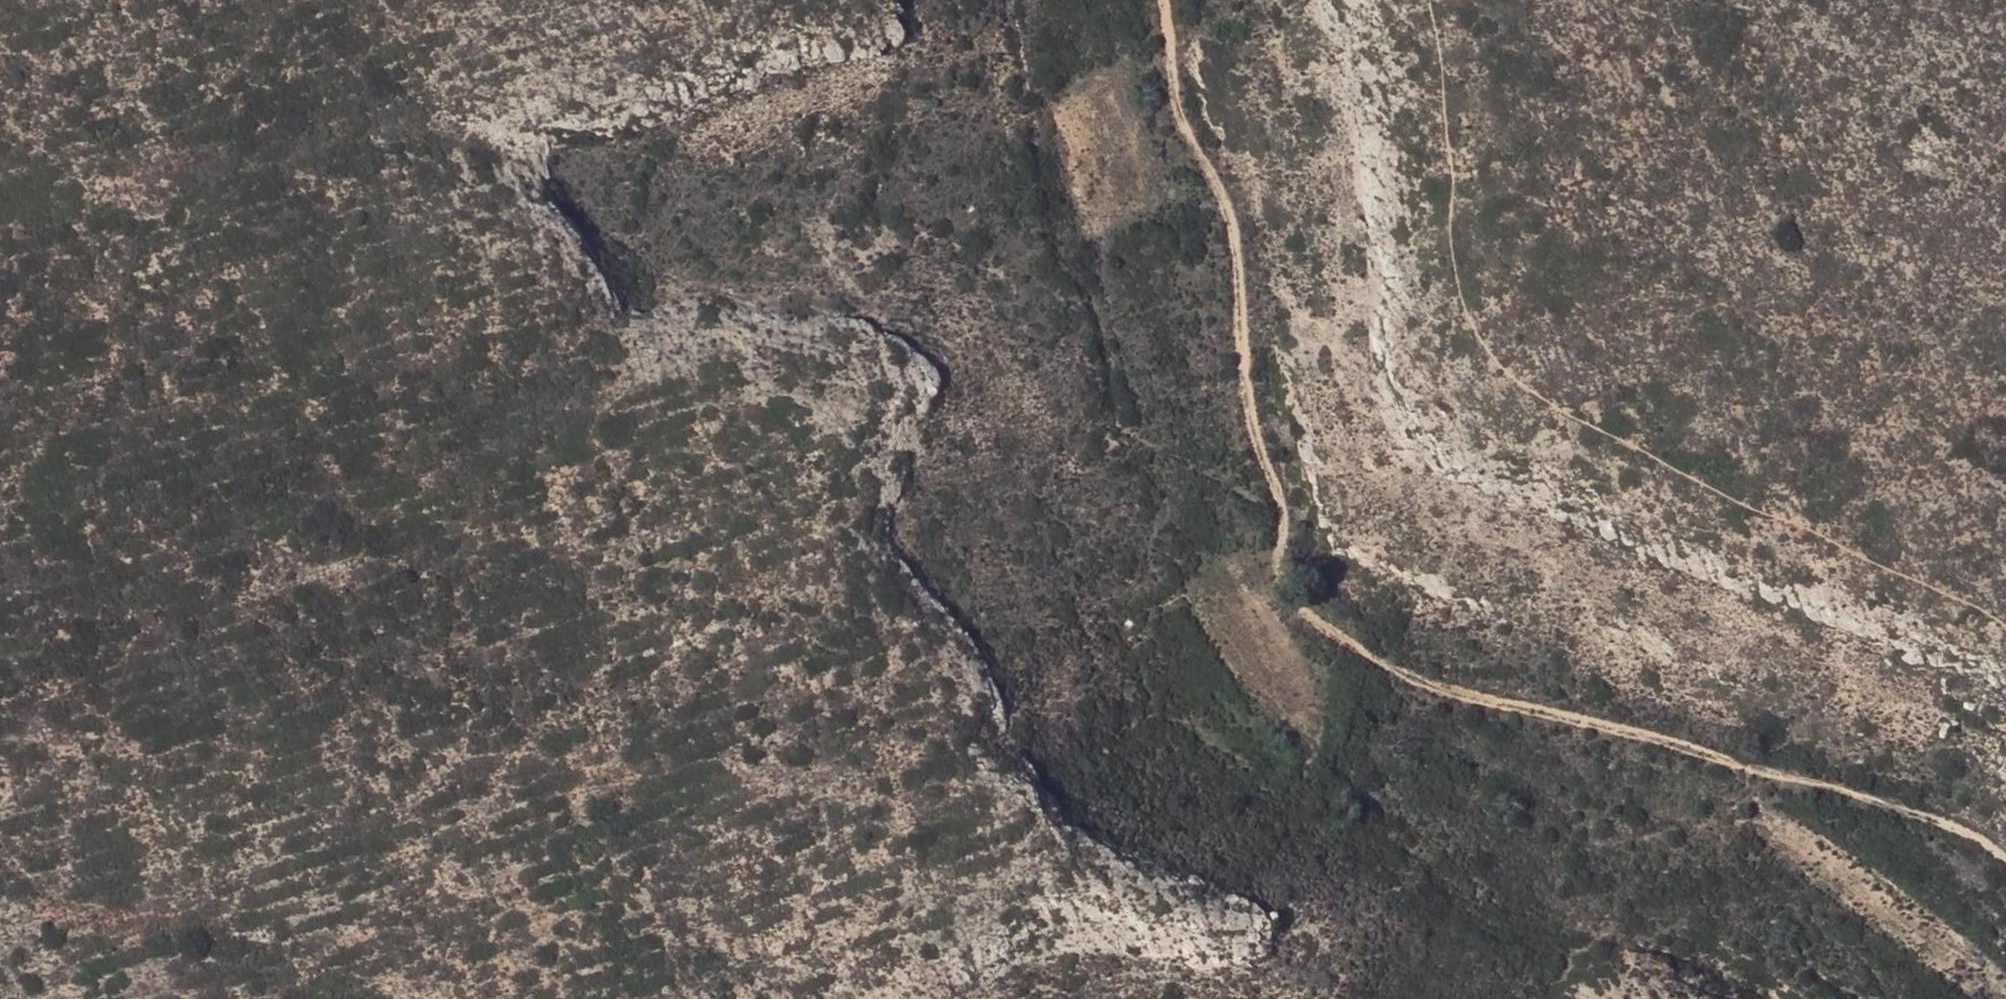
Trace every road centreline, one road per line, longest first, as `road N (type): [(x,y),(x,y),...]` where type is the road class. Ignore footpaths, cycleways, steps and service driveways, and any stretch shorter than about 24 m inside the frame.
road 1 (track): [(2005,868),(1980,840),(1489,706),(1344,655),(1277,592),(1270,475),(1244,415),(1241,299),(1225,198),(1177,121),(1163,0)]

